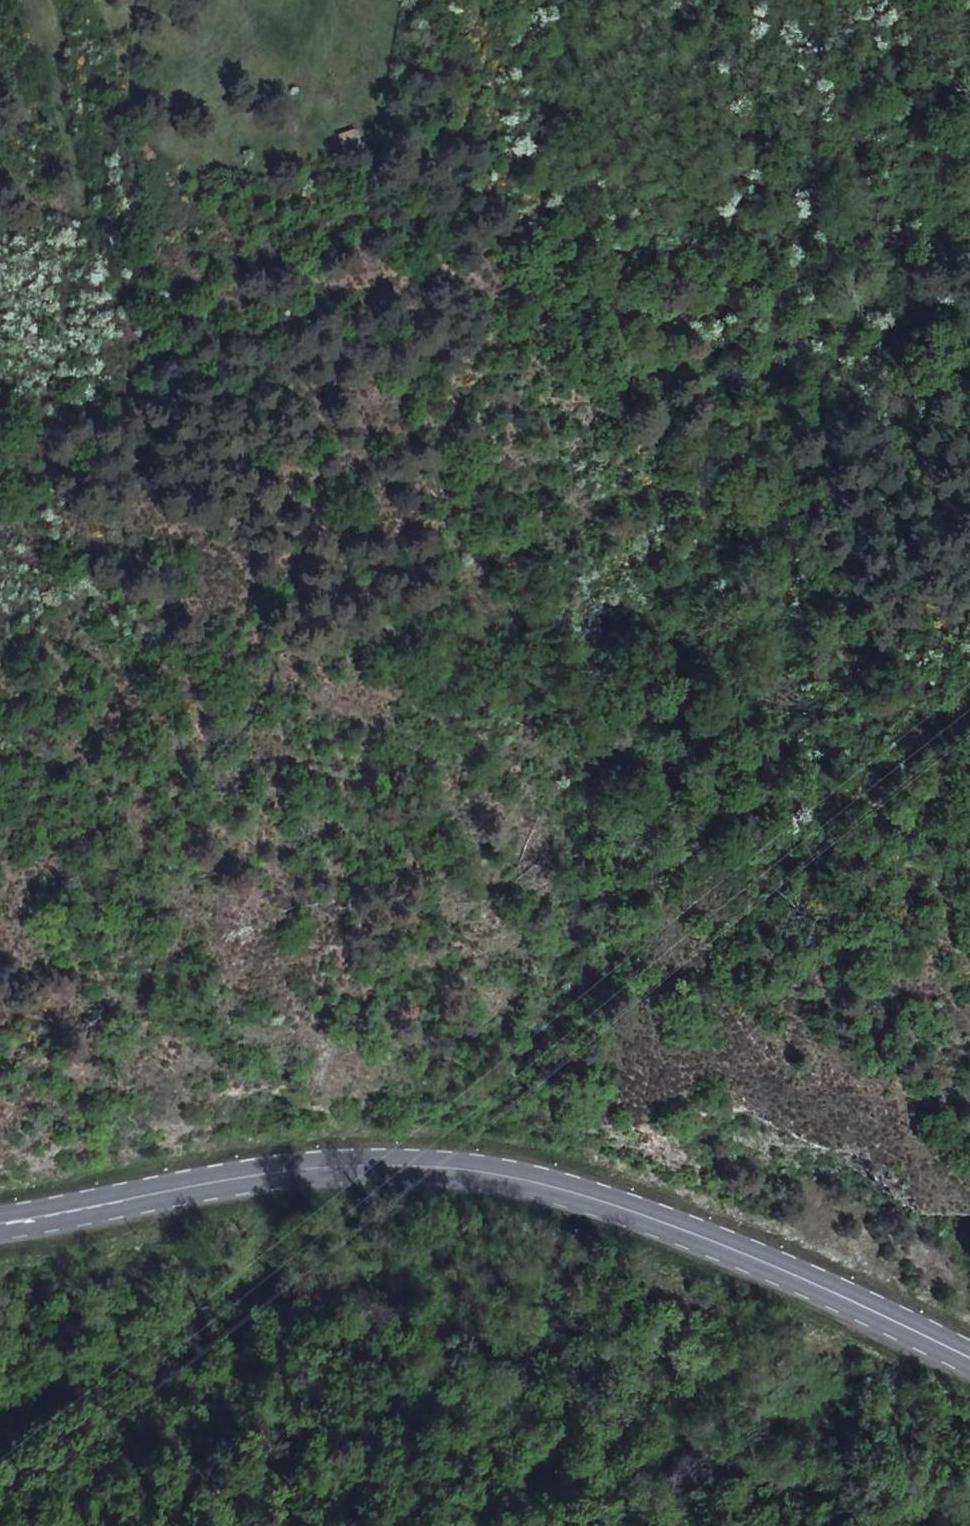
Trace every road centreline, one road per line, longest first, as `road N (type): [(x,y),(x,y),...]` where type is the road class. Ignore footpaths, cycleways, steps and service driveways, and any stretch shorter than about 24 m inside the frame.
road 1 (secondary): [(969,1360),(672,1226),(501,1178),(361,1167),(217,1177),(0,1220)]

